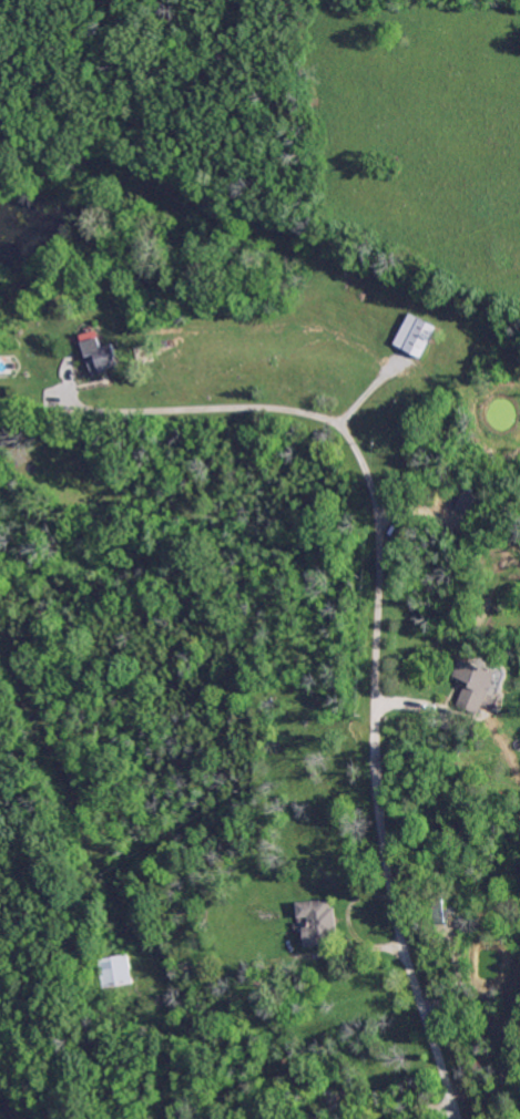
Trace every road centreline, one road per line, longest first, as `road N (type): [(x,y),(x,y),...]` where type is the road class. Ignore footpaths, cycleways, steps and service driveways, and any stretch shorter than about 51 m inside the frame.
road 1 (residential): [(456,1118),(397,917),(376,725),(375,495),(355,445),(337,422),(285,407),(111,412),(70,405)]

